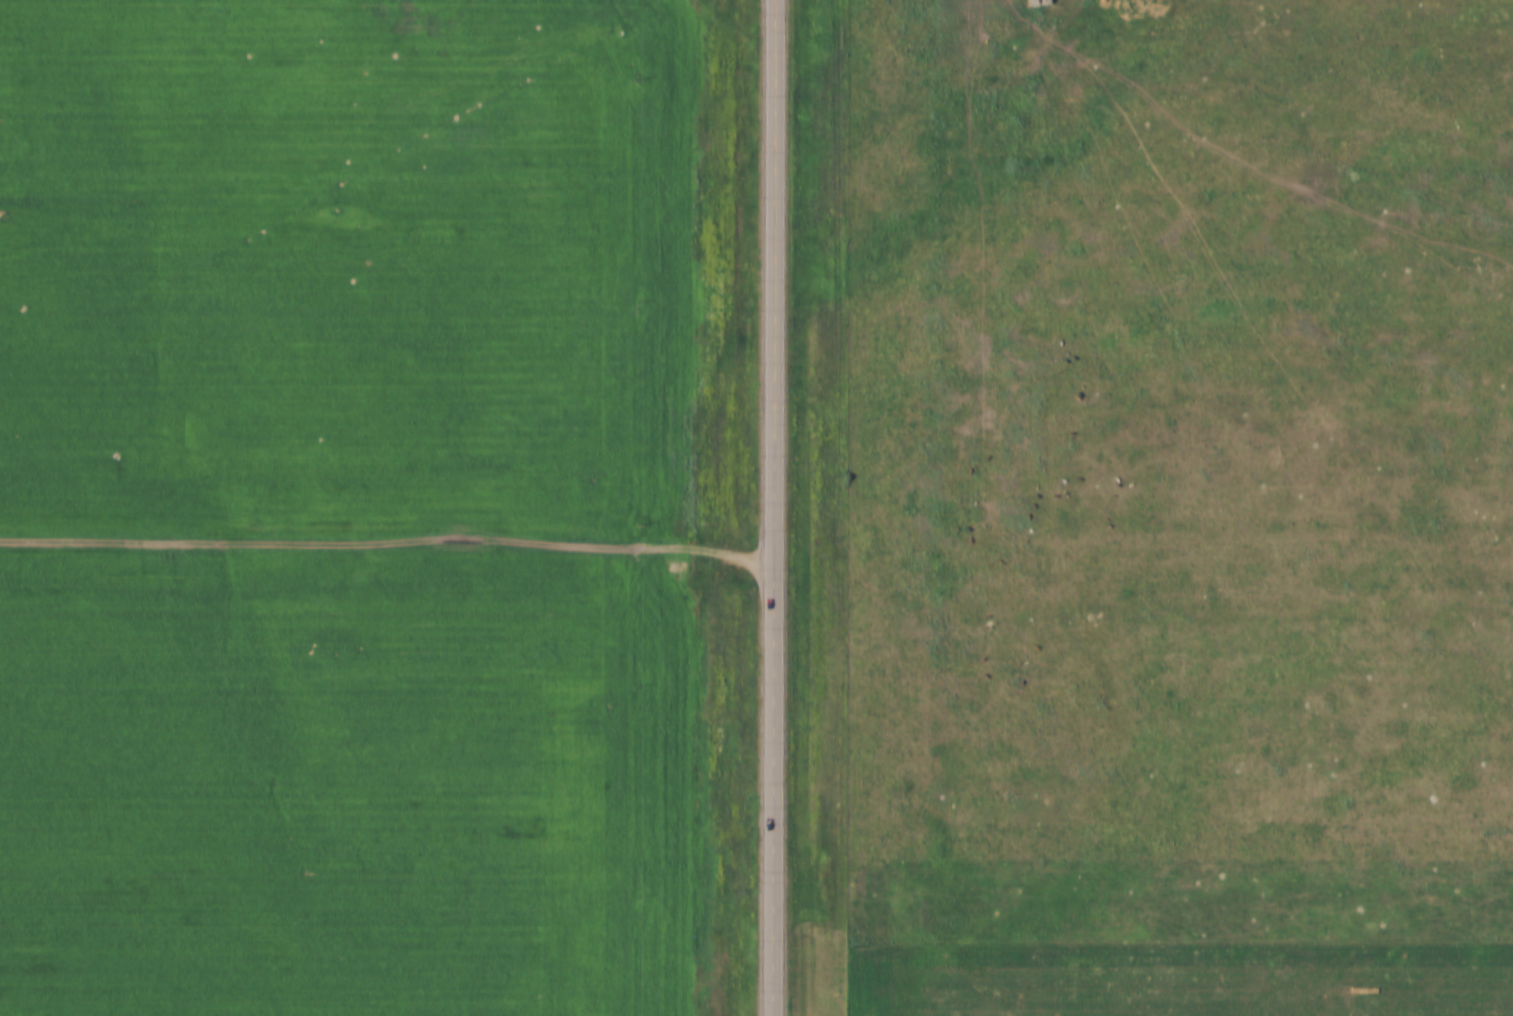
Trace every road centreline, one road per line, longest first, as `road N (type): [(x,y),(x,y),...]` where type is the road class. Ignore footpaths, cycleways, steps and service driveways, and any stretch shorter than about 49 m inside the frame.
road 1 (primary): [(777,1015),(776,0)]
road 2 (track): [(778,555),(585,523),(0,524)]

